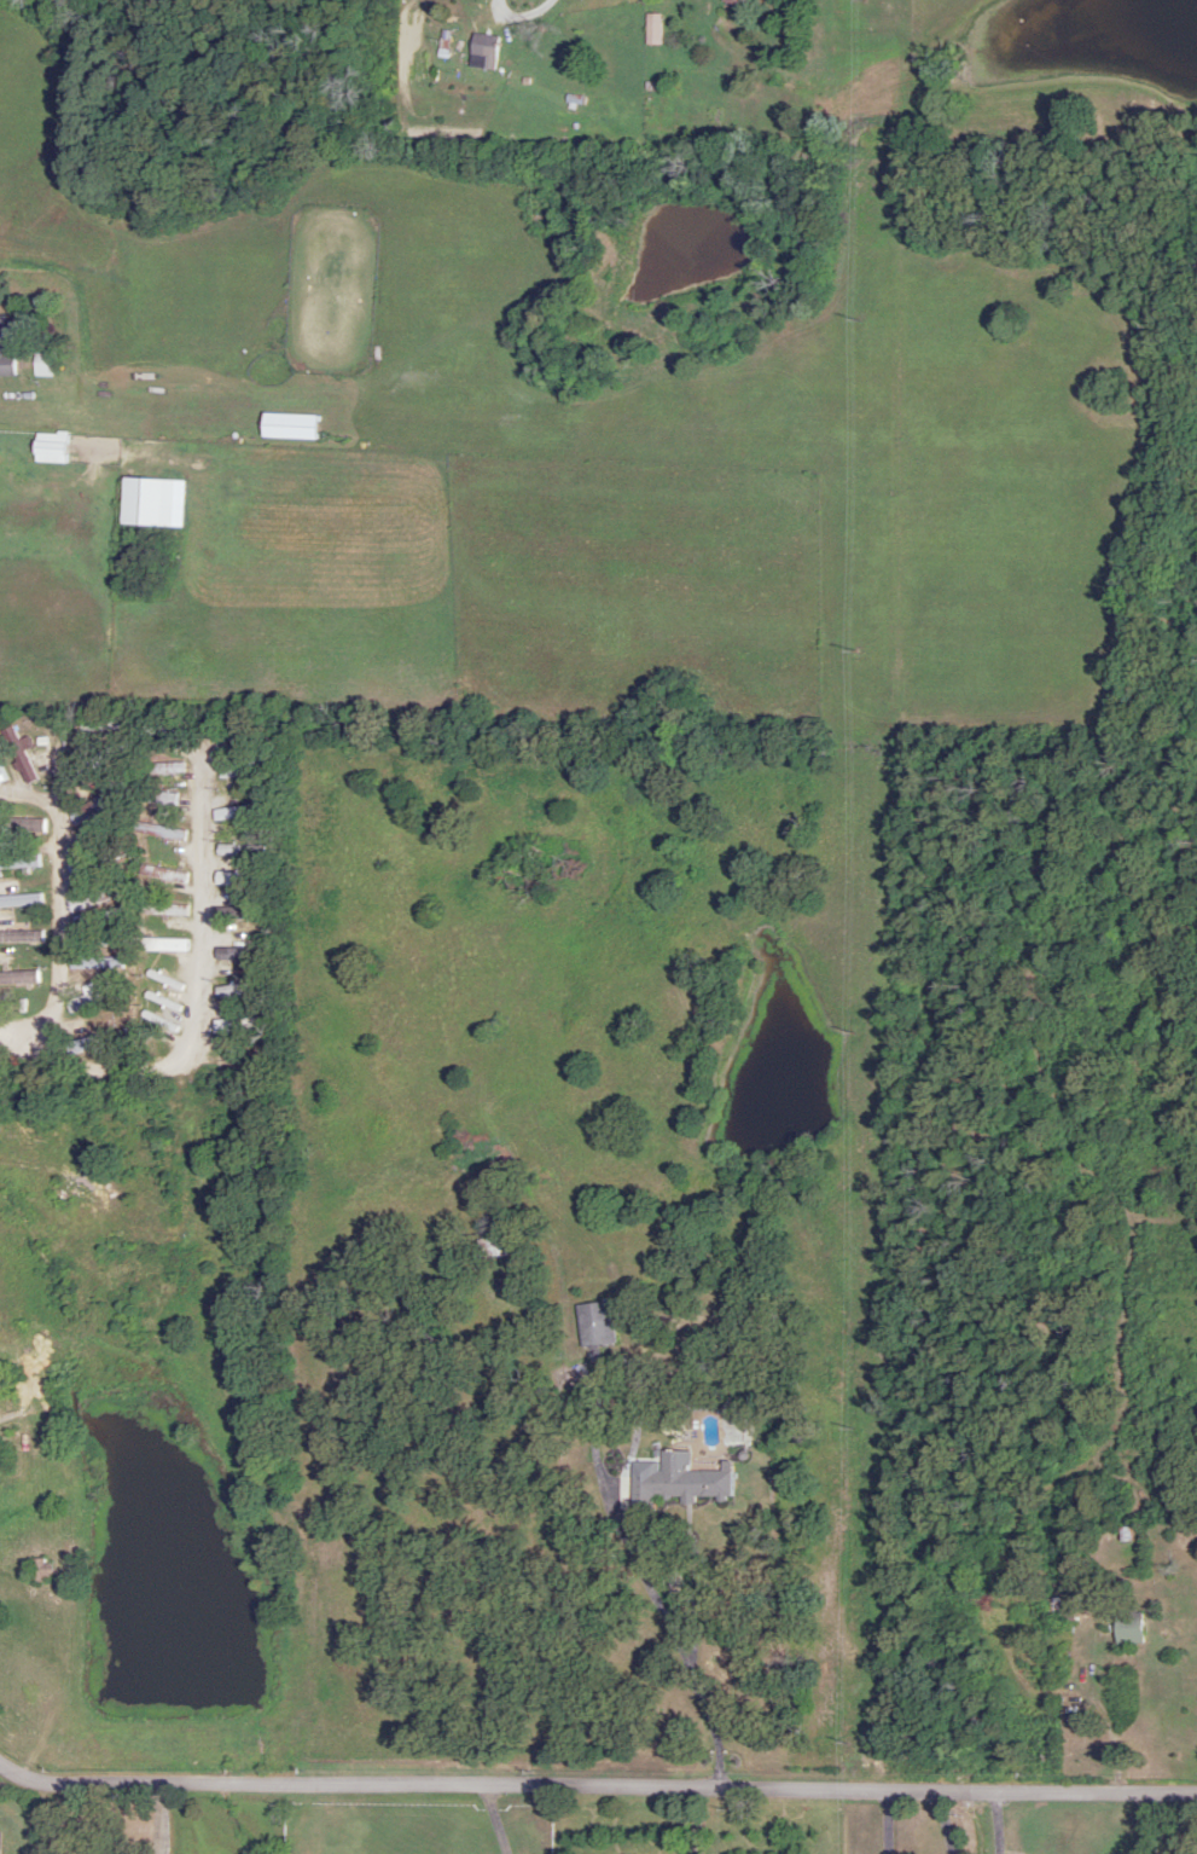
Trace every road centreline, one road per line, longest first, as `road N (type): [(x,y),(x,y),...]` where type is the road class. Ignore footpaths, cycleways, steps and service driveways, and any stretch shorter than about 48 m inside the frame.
road 1 (residential): [(851,1853),(859,1067),(879,732),(894,715),(891,249),(901,0)]
road 2 (residential): [(1196,1795),(45,1786),(0,1762)]
road 3 (residential): [(207,765),(203,954),(188,1061),(93,1066),(0,1041)]
road 4 (residential): [(0,791),(56,810),(62,839),(47,1053)]
road 5 (residential): [(0,1097),(173,1103)]

